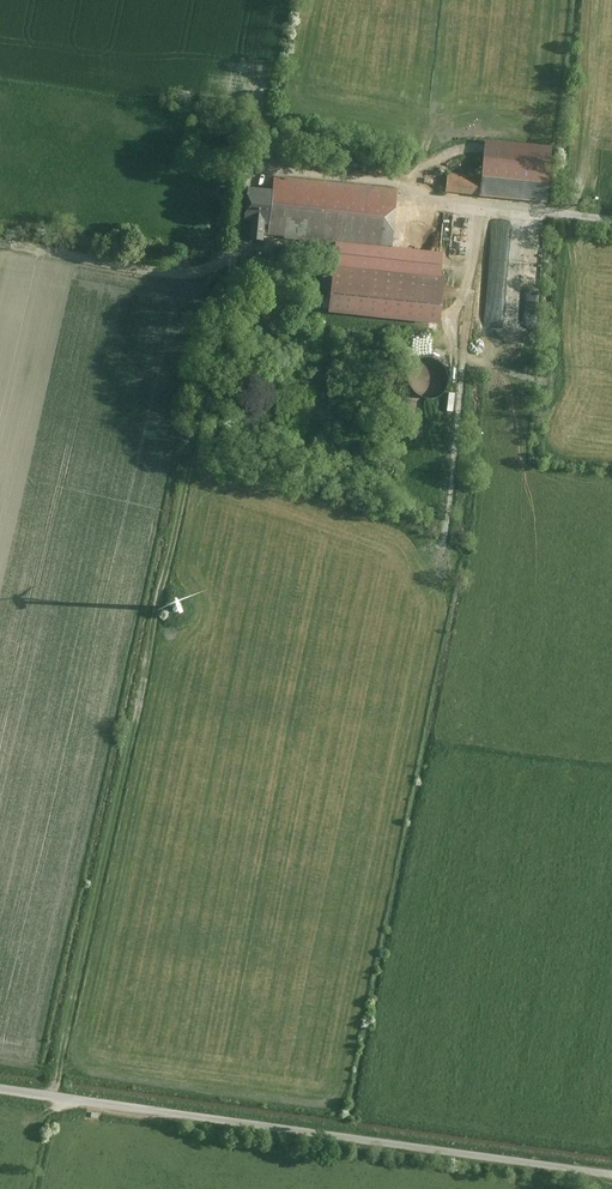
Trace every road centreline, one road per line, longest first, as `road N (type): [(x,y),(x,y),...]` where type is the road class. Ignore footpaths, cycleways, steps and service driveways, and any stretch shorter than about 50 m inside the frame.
road 1 (track): [(57,1088),(223,262),(204,270),(142,268),(0,240)]
road 2 (unclassified): [(0,1080),(611,1174)]

